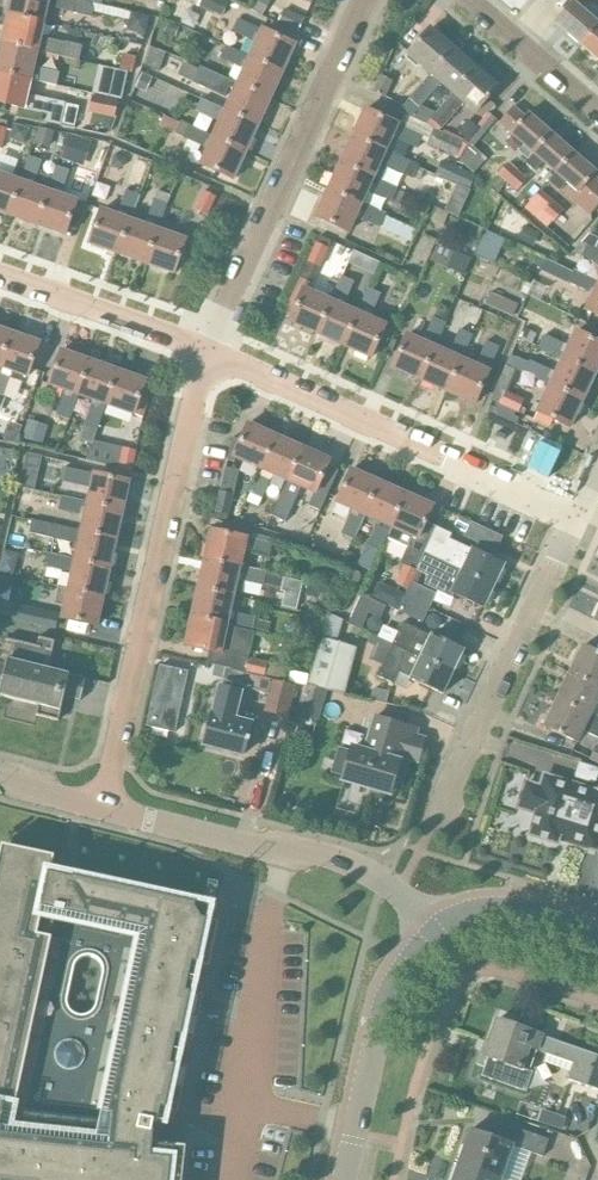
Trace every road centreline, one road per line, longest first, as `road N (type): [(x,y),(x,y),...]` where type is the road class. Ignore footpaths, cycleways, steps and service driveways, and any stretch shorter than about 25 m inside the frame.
road 1 (residential): [(103,807),(205,353)]
road 2 (residential): [(575,515),(205,353)]
road 3 (residential): [(205,353),(365,0)]
road 4 (residential): [(434,933),(398,890),(342,859),(243,845),(103,807)]
road 5 (residential): [(427,829),(575,515)]
road 6 (residential): [(205,353),(0,277)]
road 7 (tertiary): [(434,933),(389,995),(355,1131)]
road 8 (tertiary): [(597,939),(532,917),(460,920),(434,933)]
road 9 (residential): [(597,105),(473,0)]

